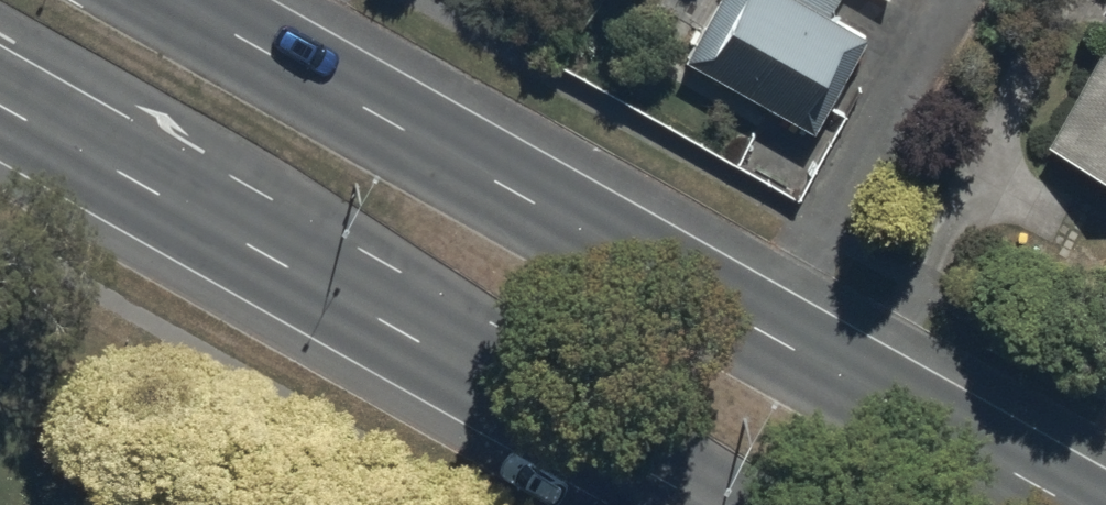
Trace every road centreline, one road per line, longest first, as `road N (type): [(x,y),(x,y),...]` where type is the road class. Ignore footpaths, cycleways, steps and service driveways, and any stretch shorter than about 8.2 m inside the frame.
road 1 (secondary): [(156,0),(1054,504)]
road 2 (secondary): [(714,504),(0,103)]

